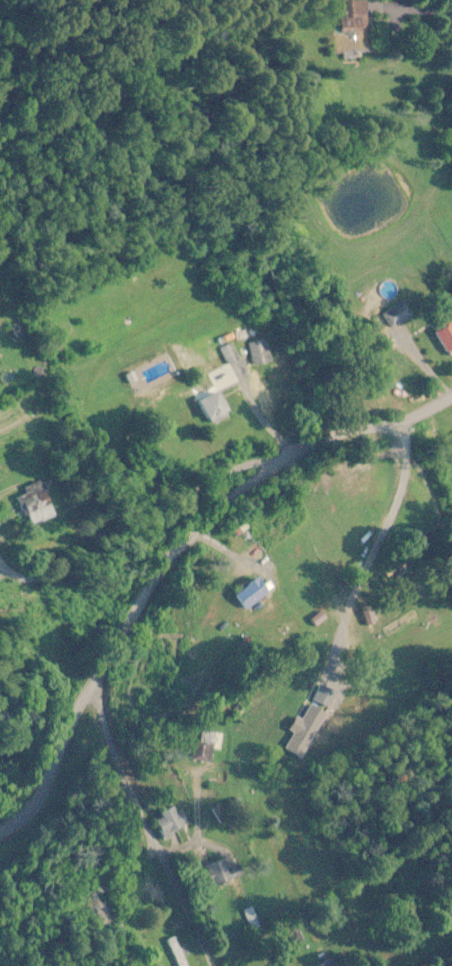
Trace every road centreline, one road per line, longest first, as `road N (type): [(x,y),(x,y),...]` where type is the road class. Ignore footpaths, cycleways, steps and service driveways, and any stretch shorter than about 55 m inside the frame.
road 1 (residential): [(0,831),(48,777),(159,568),(184,536),(310,444),(451,396)]
road 2 (residential): [(451,22),(146,177),(40,42)]
road 3 (track): [(89,693),(158,858),(215,965)]
road 4 (residential): [(195,526),(0,542)]

